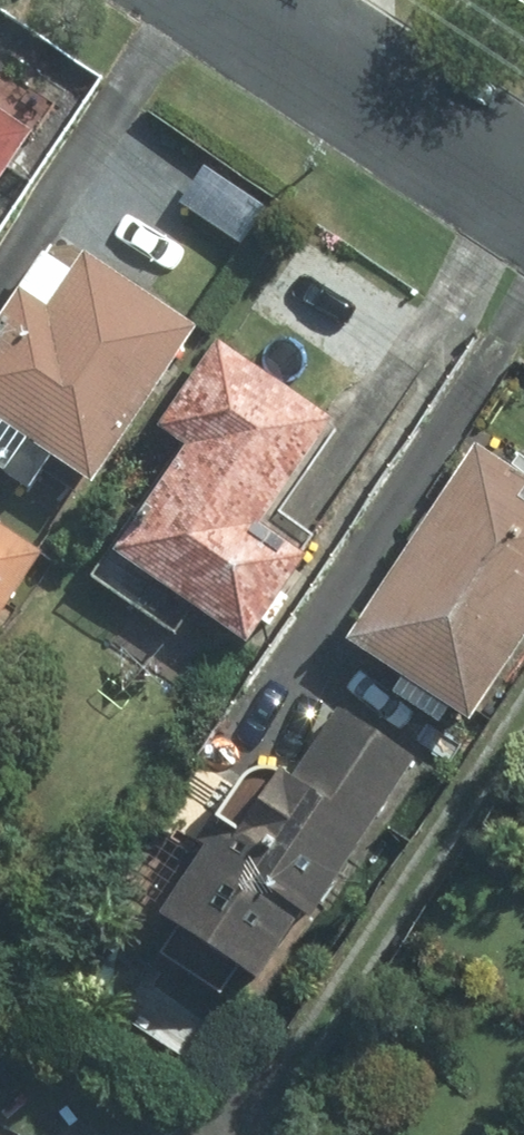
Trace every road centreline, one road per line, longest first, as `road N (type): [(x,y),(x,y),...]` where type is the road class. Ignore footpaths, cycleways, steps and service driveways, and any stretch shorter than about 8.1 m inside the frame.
road 1 (residential): [(238,0),(523,189)]

